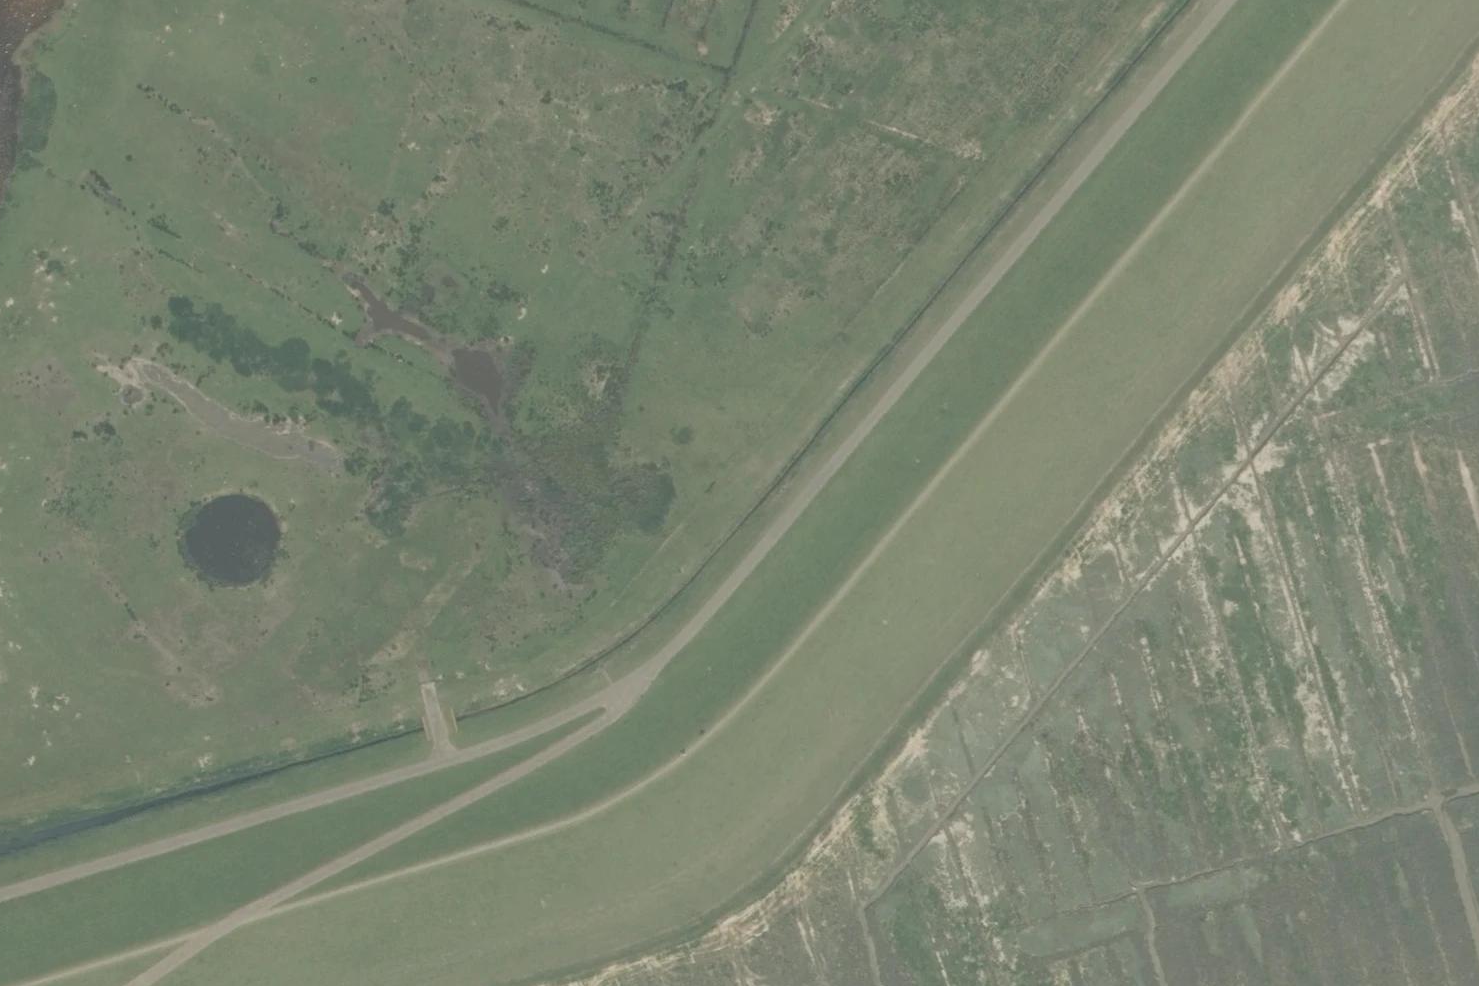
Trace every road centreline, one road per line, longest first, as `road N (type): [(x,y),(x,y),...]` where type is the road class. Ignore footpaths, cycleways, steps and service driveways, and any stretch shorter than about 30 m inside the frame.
road 1 (track): [(1228,0),(639,684),(544,733),(440,768),(0,900)]
road 2 (track): [(639,684),(583,738),(219,932),(142,985)]

